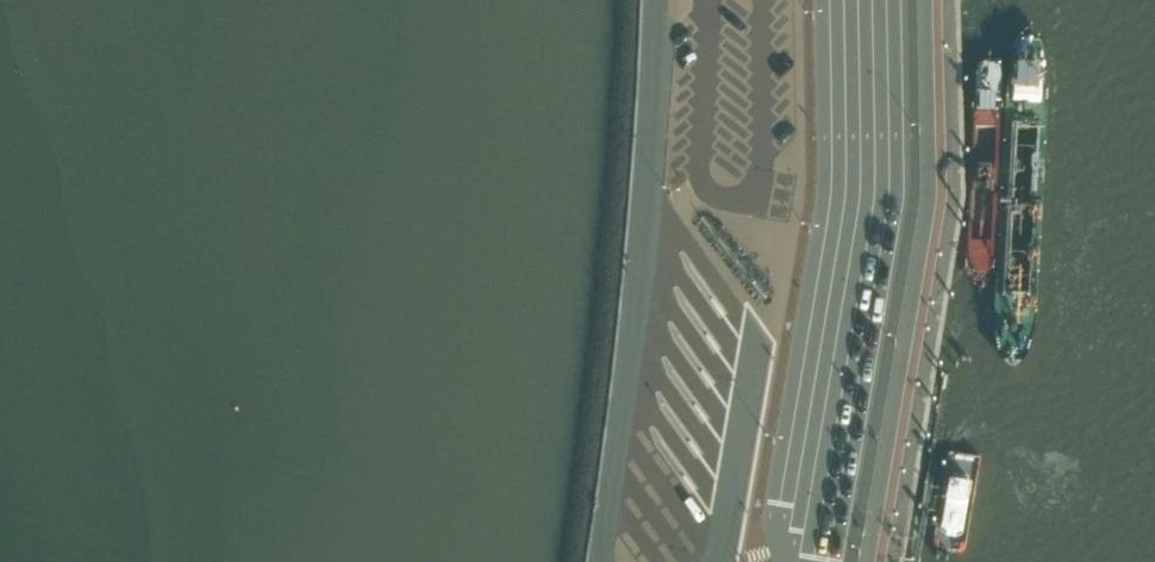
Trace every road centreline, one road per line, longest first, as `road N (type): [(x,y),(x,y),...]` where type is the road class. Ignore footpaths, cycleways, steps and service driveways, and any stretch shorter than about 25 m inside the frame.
road 1 (secondary): [(865,561),(926,196),(924,0)]
road 2 (secondary): [(855,0),(857,199),(799,561)]

